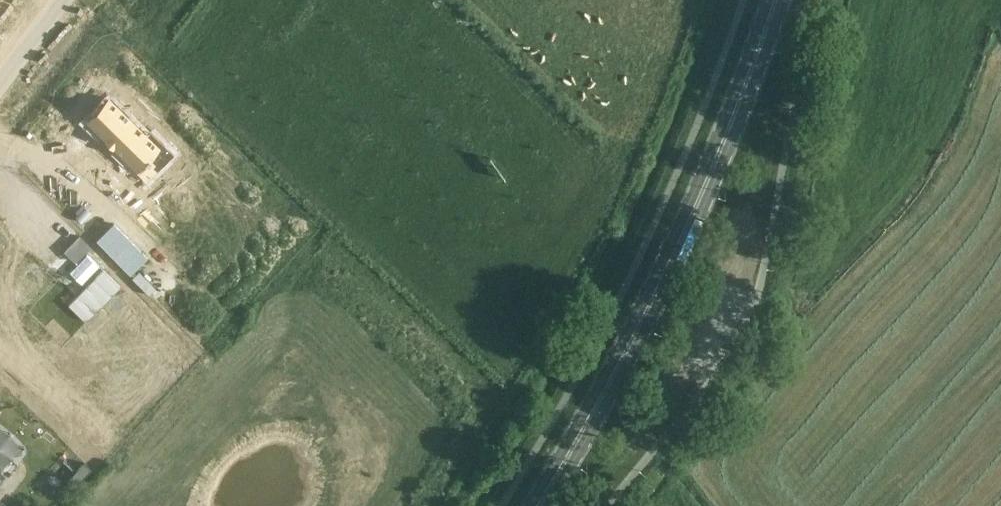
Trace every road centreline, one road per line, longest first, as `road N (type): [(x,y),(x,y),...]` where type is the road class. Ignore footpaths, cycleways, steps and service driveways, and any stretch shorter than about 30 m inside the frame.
road 1 (primary): [(538,505),(686,230),(776,0)]

